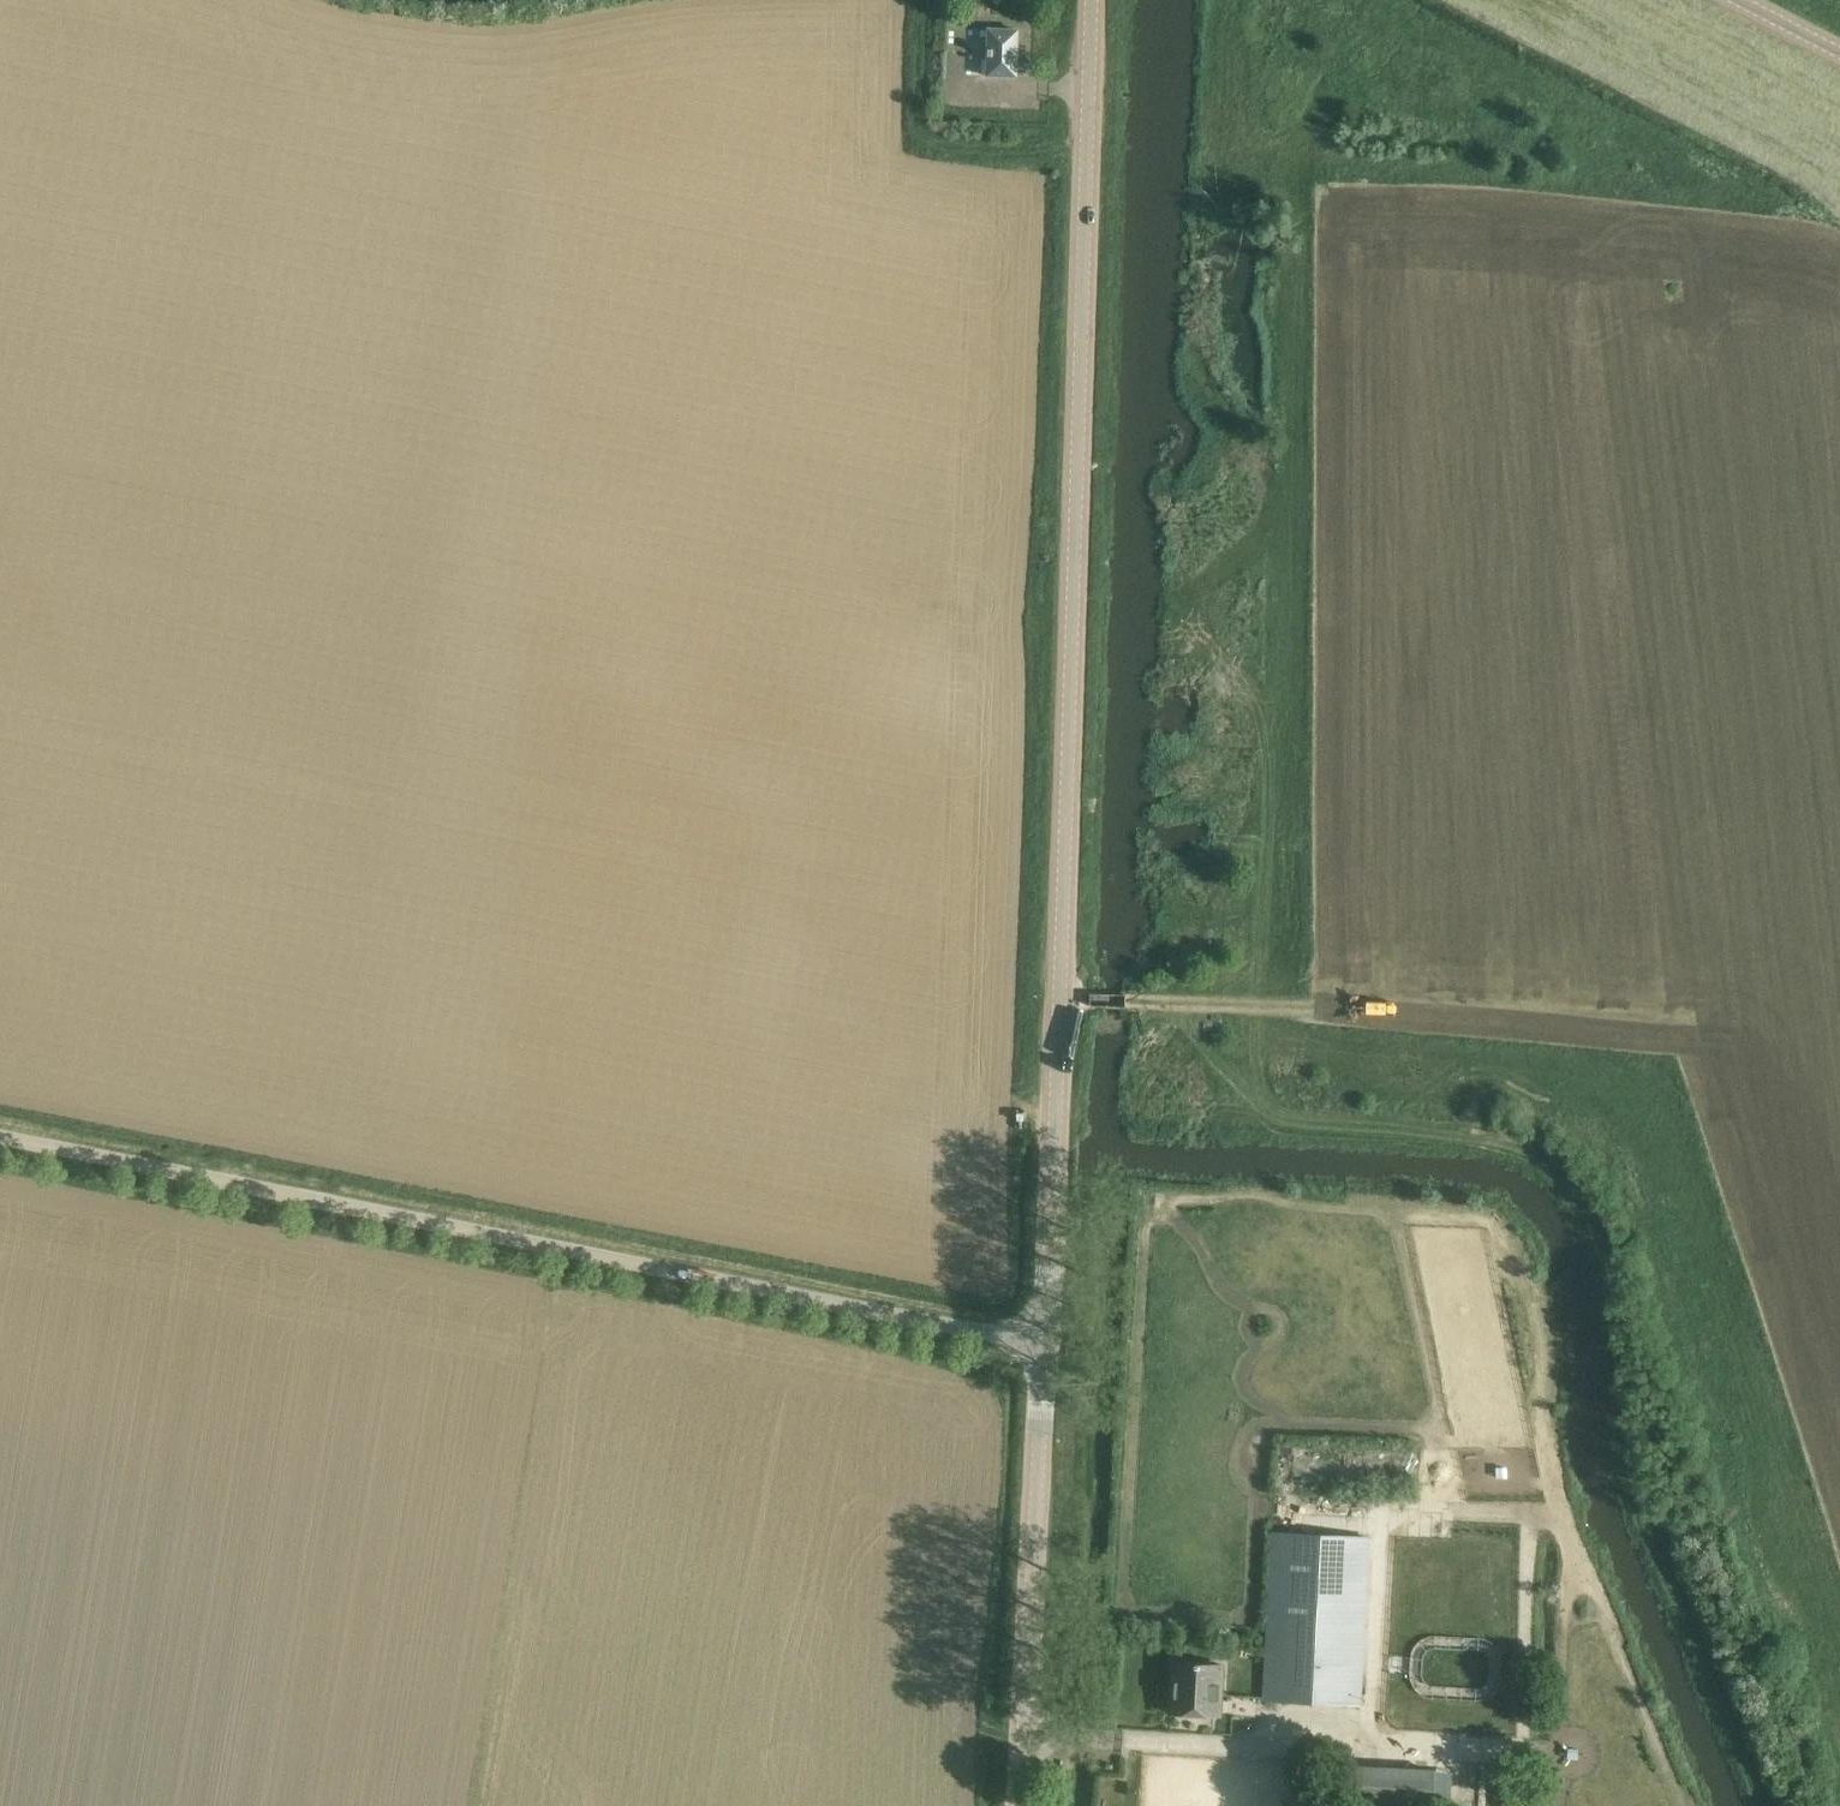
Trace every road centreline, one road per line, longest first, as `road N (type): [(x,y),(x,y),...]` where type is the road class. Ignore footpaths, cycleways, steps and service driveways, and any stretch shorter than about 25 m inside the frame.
road 1 (tertiary): [(1046,1344),(1090,0)]
road 2 (unclassified): [(1046,1344),(0,1136)]
road 3 (tertiary): [(1020,1805),(1046,1344)]

